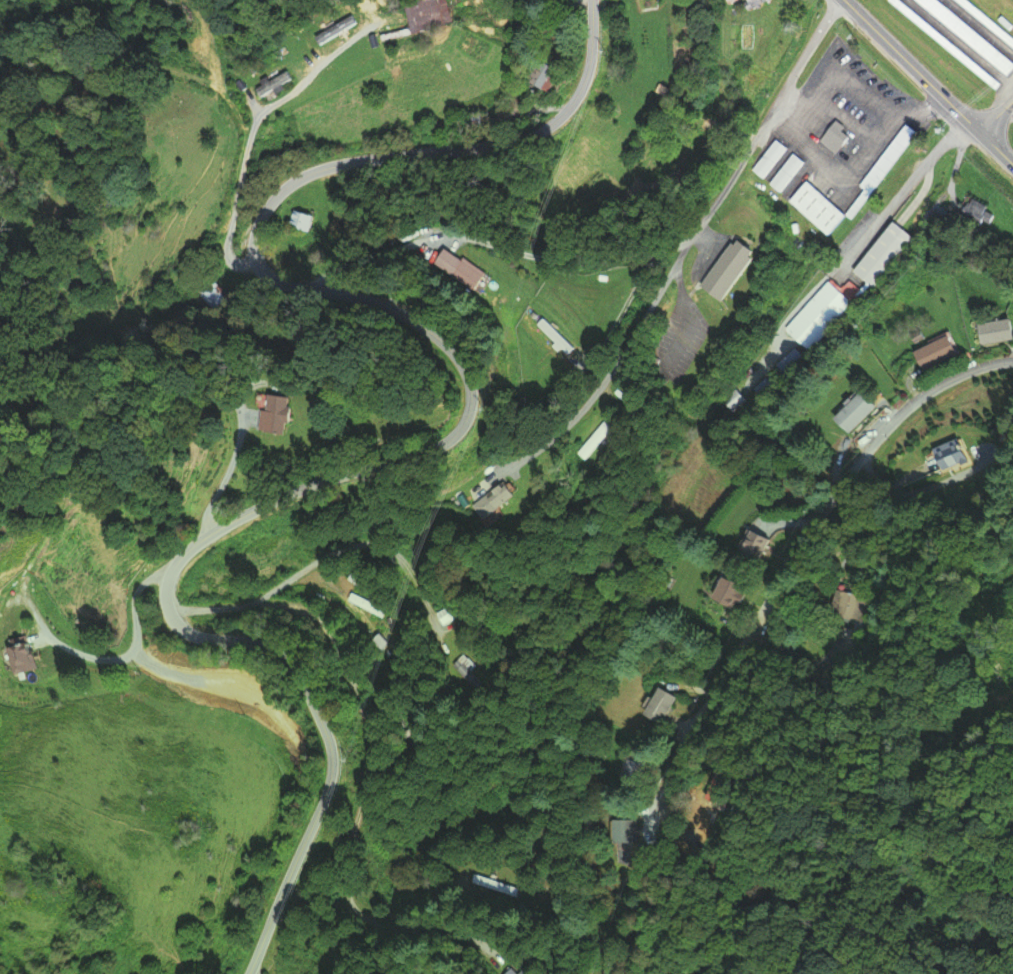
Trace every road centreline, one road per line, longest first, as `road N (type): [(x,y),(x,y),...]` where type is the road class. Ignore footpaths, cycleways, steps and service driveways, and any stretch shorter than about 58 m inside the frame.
road 1 (secondary): [(248,973),(330,787),(332,754),(282,657),(175,624),(165,597),(170,571),(202,539),(258,508),(442,446),(465,425),(473,398),(457,357),(399,313),(272,280),(256,263),(257,226),(286,188),(321,170),(504,147),(550,127),(587,80),(593,0)]
road 2 (residential): [(841,0),(617,363),(558,433),(515,464)]
road 3 (residential): [(760,614),(693,731),(656,816),(662,973)]
road 4 (residential): [(1012,360),(953,378),(899,415),(809,528),(760,614)]
road 5 (residential): [(317,618),(337,646),(375,750),(343,879),(348,904),(364,917)]
road 6 (primary): [(1012,165),(843,0)]
road 7 (residential): [(168,613),(279,606),(317,618)]
road 8 (residential): [(253,606),(323,558),(369,543)]

